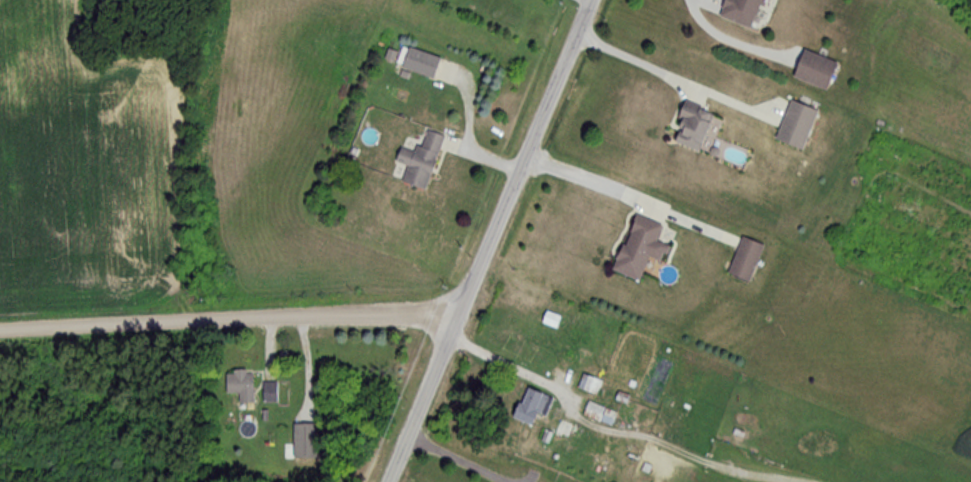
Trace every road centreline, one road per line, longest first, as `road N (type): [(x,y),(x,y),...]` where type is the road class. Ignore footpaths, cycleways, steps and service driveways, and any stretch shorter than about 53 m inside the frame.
road 1 (residential): [(389,481),(593,0)]
road 2 (residential): [(459,309),(0,330)]

